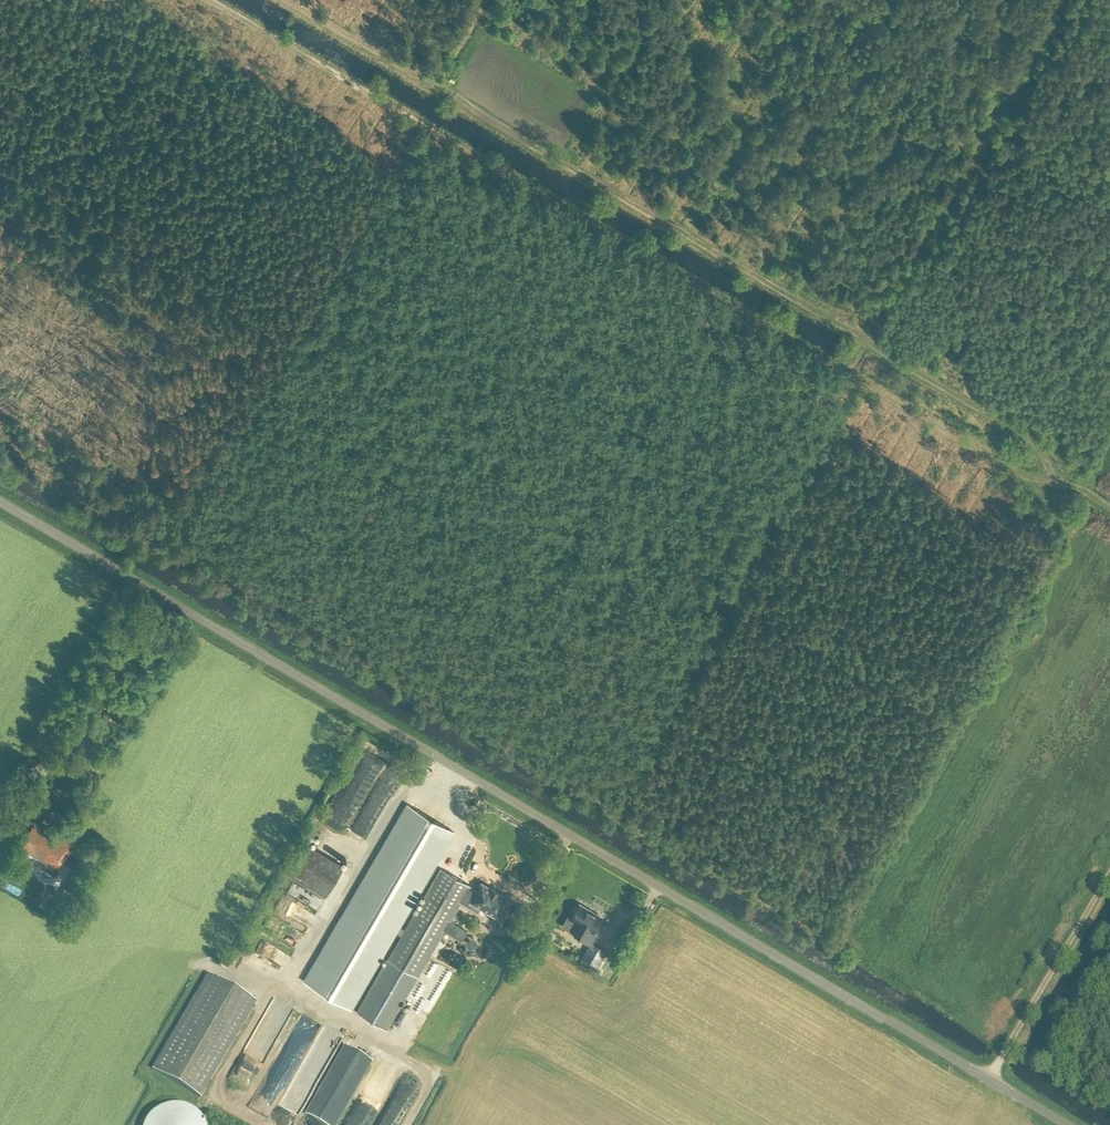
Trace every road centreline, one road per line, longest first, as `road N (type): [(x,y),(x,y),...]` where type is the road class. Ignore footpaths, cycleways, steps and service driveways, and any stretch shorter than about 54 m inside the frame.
road 1 (unclassified): [(1063,1124),(0,501)]
road 2 (track): [(1064,480),(1015,472),(208,0)]
road 3 (track): [(1109,508),(1064,480),(1019,433),(287,0)]
road 4 (track): [(148,587),(23,795)]
road 5 (track): [(988,1081),(1109,874)]

